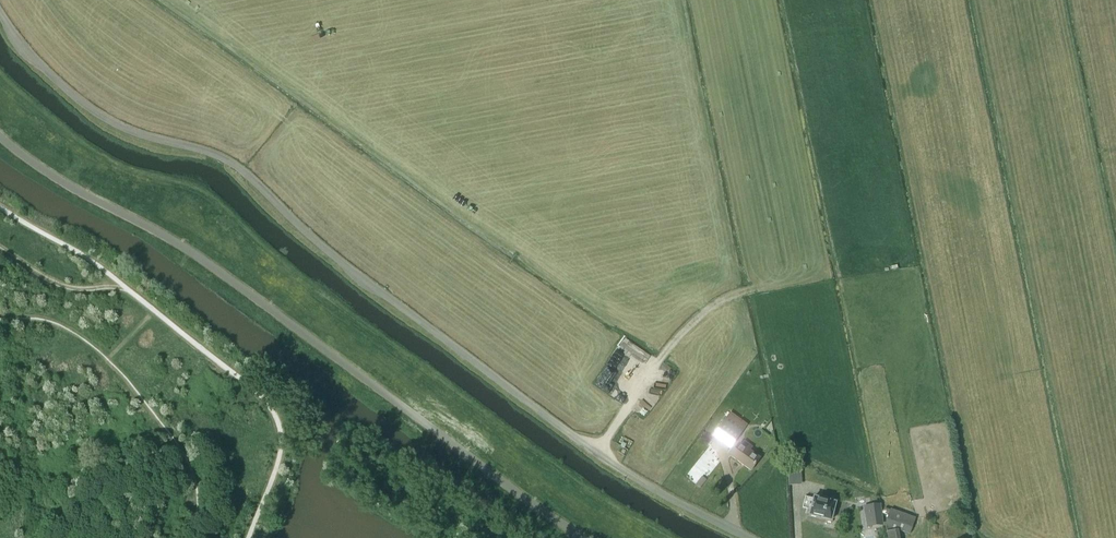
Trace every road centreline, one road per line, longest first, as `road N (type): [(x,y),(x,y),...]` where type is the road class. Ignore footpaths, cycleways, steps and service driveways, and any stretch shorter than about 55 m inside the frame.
road 1 (unclassified): [(754,537),(598,451),(309,238),(236,168)]
road 2 (residential): [(236,168),(115,127),(29,56),(0,13)]
road 3 (track): [(598,451),(659,356),(702,311),(736,293)]

